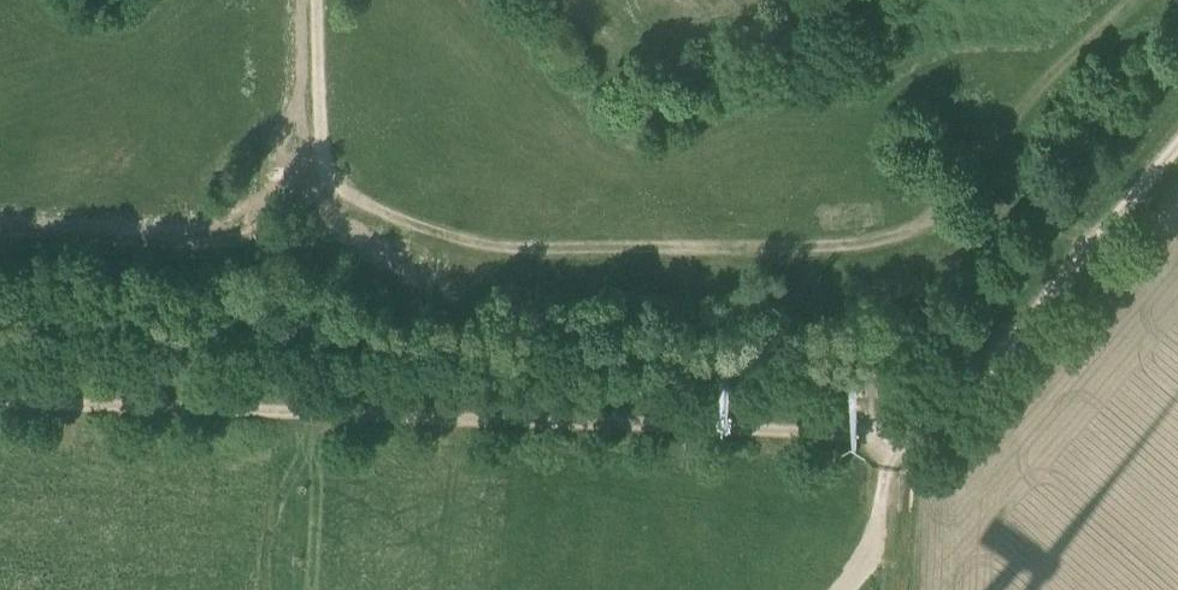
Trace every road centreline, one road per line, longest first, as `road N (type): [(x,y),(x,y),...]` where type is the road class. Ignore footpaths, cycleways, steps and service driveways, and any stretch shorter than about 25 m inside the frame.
road 1 (track): [(1177,145),(923,424),(788,441),(0,410)]
road 2 (track): [(316,104),(334,205),(520,263),(882,262),(937,215),(1123,0)]
road 3 (track): [(891,428),(885,505),(841,589)]
road 4 (track): [(1092,241),(1033,214),(937,215)]

